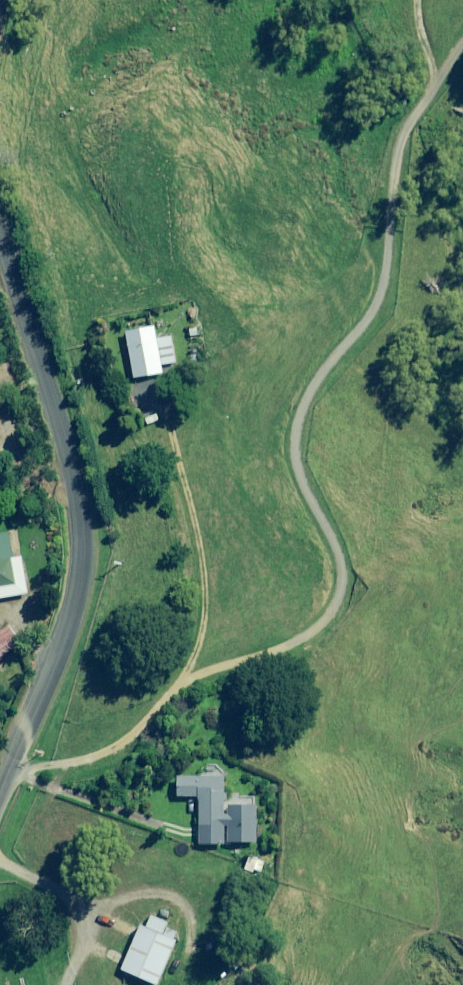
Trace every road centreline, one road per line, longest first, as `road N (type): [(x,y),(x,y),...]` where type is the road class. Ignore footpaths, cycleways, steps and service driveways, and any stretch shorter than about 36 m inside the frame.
road 1 (track): [(462,25),(423,80),(376,198),(364,314),(285,430),(336,527),(337,577),(289,634),(180,664),(82,756),(10,767)]
road 2 (unclassified): [(0,789),(66,632),(80,553),(69,458),(0,245)]

